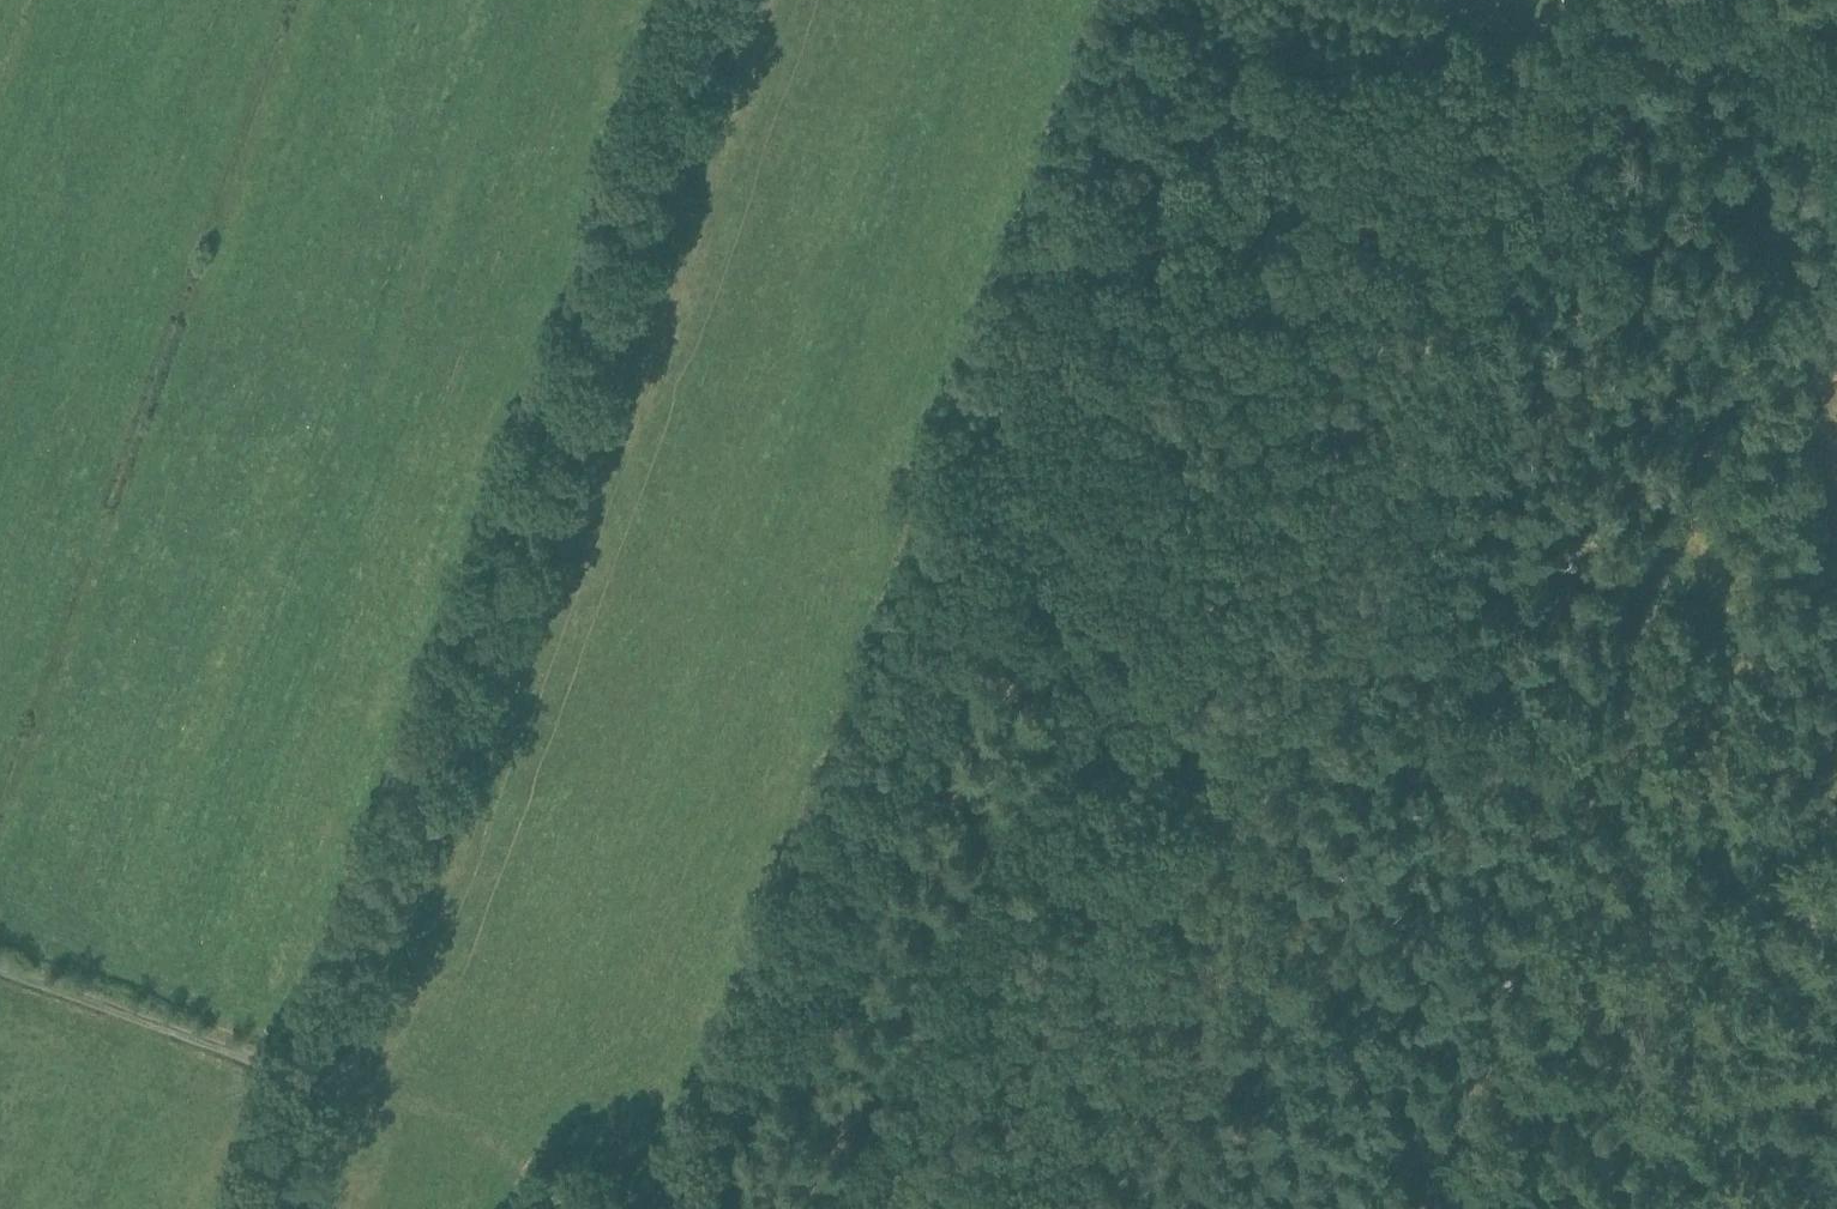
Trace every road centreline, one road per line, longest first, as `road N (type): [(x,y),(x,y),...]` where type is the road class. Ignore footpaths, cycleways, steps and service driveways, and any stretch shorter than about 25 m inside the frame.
road 1 (track): [(807,1208),(1083,846),(1114,786),(1321,241),(1396,70)]
road 2 (track): [(250,1208),(693,0)]
road 3 (track): [(1836,128),(1806,183),(1629,673),(1630,724),(1660,801),(1735,881),(1778,913),(1836,934)]
road 4 (track): [(1629,673),(1420,1208)]
road 5 (track): [(301,1070),(0,967)]

